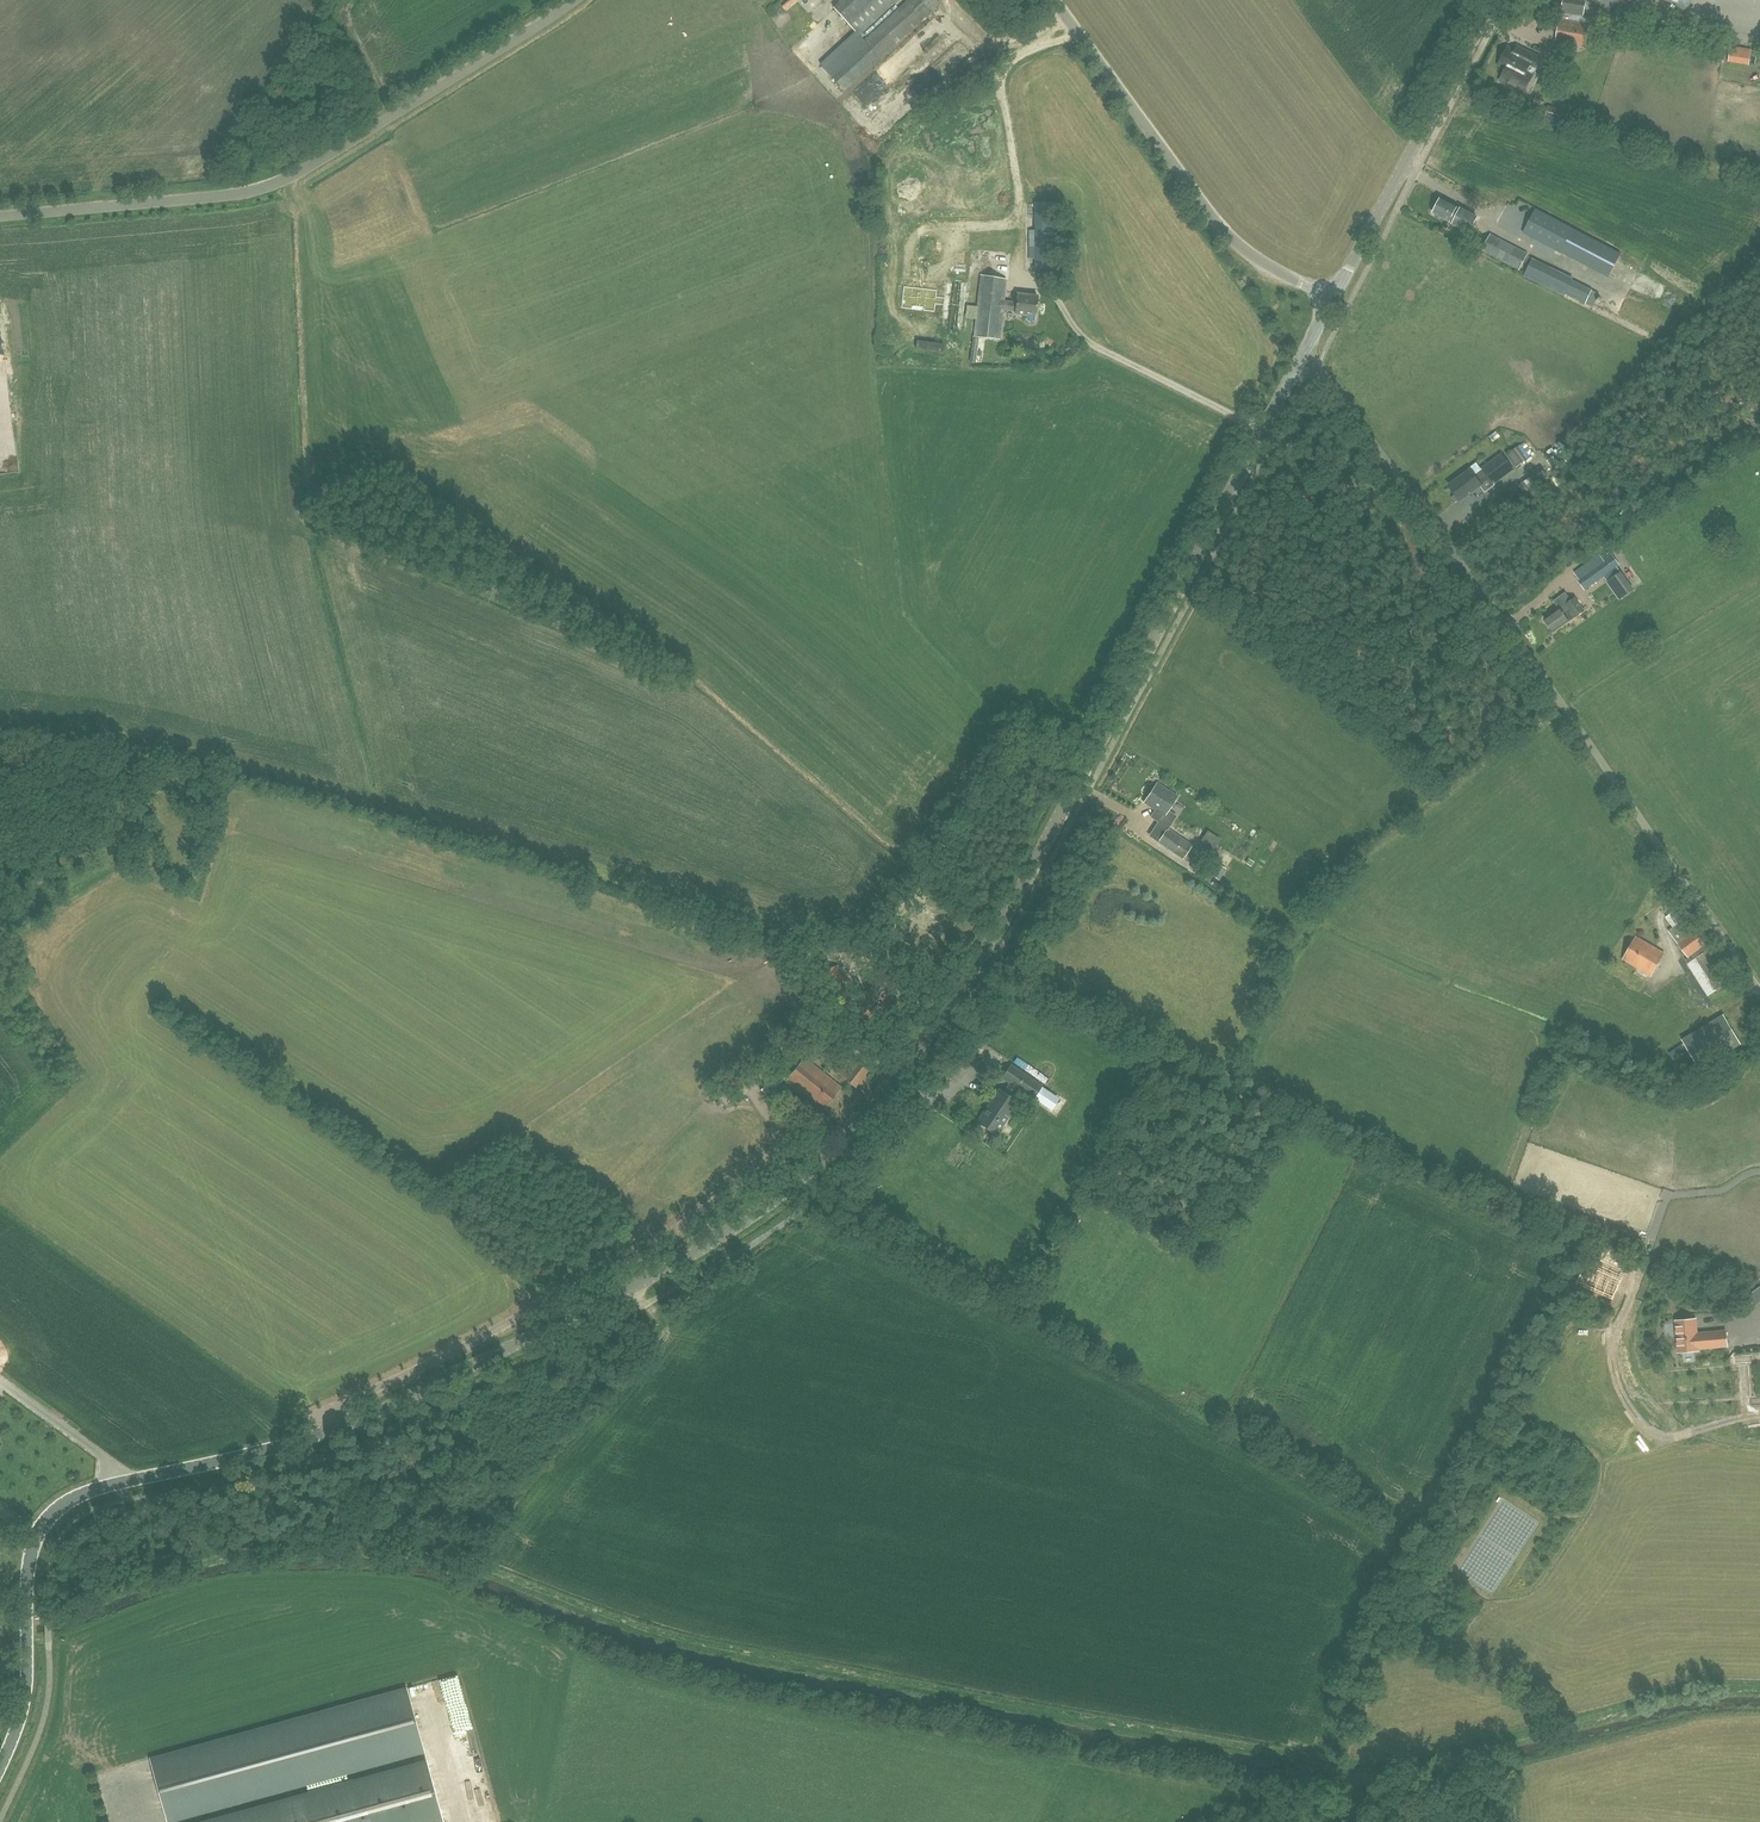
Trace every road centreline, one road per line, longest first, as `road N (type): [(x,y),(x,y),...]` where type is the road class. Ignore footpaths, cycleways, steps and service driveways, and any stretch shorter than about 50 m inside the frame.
road 1 (tertiary): [(0,1771),(25,1702),(30,1552),(63,1507),(93,1491),(316,1439),(556,1330),(738,1228),(864,1123),(976,966),(1043,853),(1297,368)]
road 2 (unclassified): [(1759,991),(1332,390),(1297,368)]
road 3 (unclassified): [(0,218),(228,196),(278,183),(575,0)]
road 4 (unclassified): [(1334,299),(1268,267),(1225,233),(1052,0)]
road 5 (tertiary): [(1334,299),(1492,0)]

